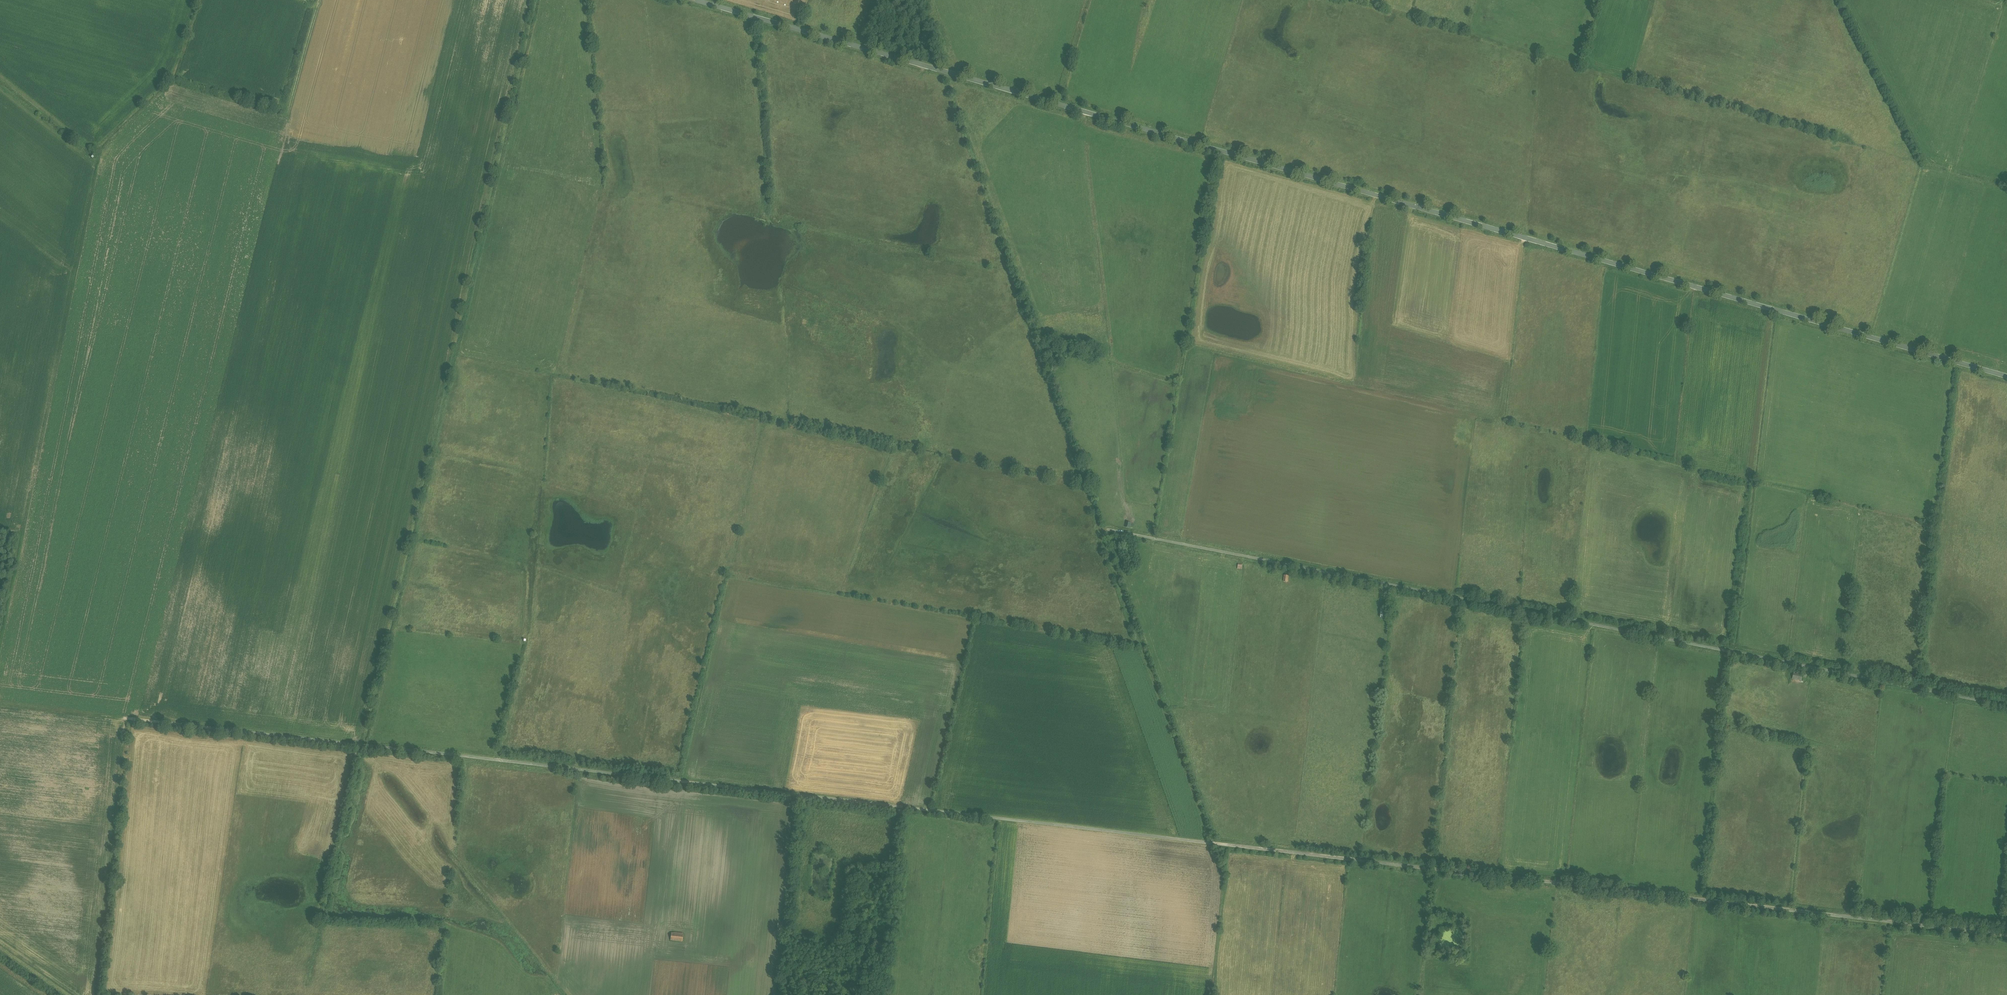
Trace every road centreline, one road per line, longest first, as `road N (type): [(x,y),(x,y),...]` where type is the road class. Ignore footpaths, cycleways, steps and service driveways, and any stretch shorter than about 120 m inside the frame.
road 1 (track): [(2006,937),(684,776),(130,719)]
road 2 (tertiary): [(2006,374),(695,0)]
road 3 (track): [(2006,706),(1109,530)]
road 4 (track): [(510,758),(539,642),(552,478)]

